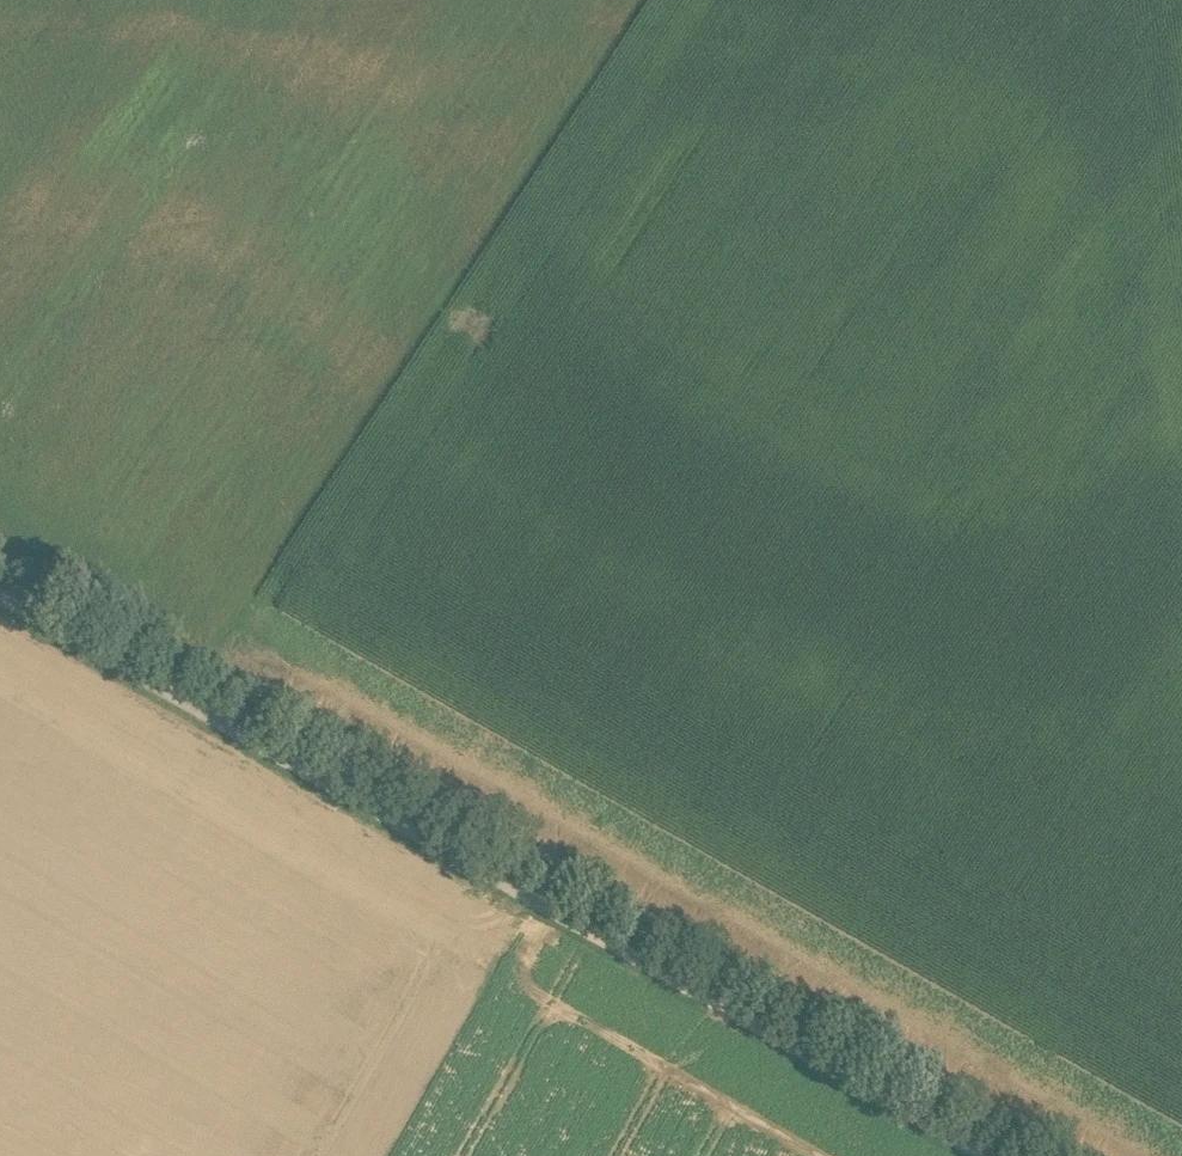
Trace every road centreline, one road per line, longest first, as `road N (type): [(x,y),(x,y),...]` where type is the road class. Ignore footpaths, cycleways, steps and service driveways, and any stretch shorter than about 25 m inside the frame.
road 1 (unclassified): [(988,1155),(0,583)]

